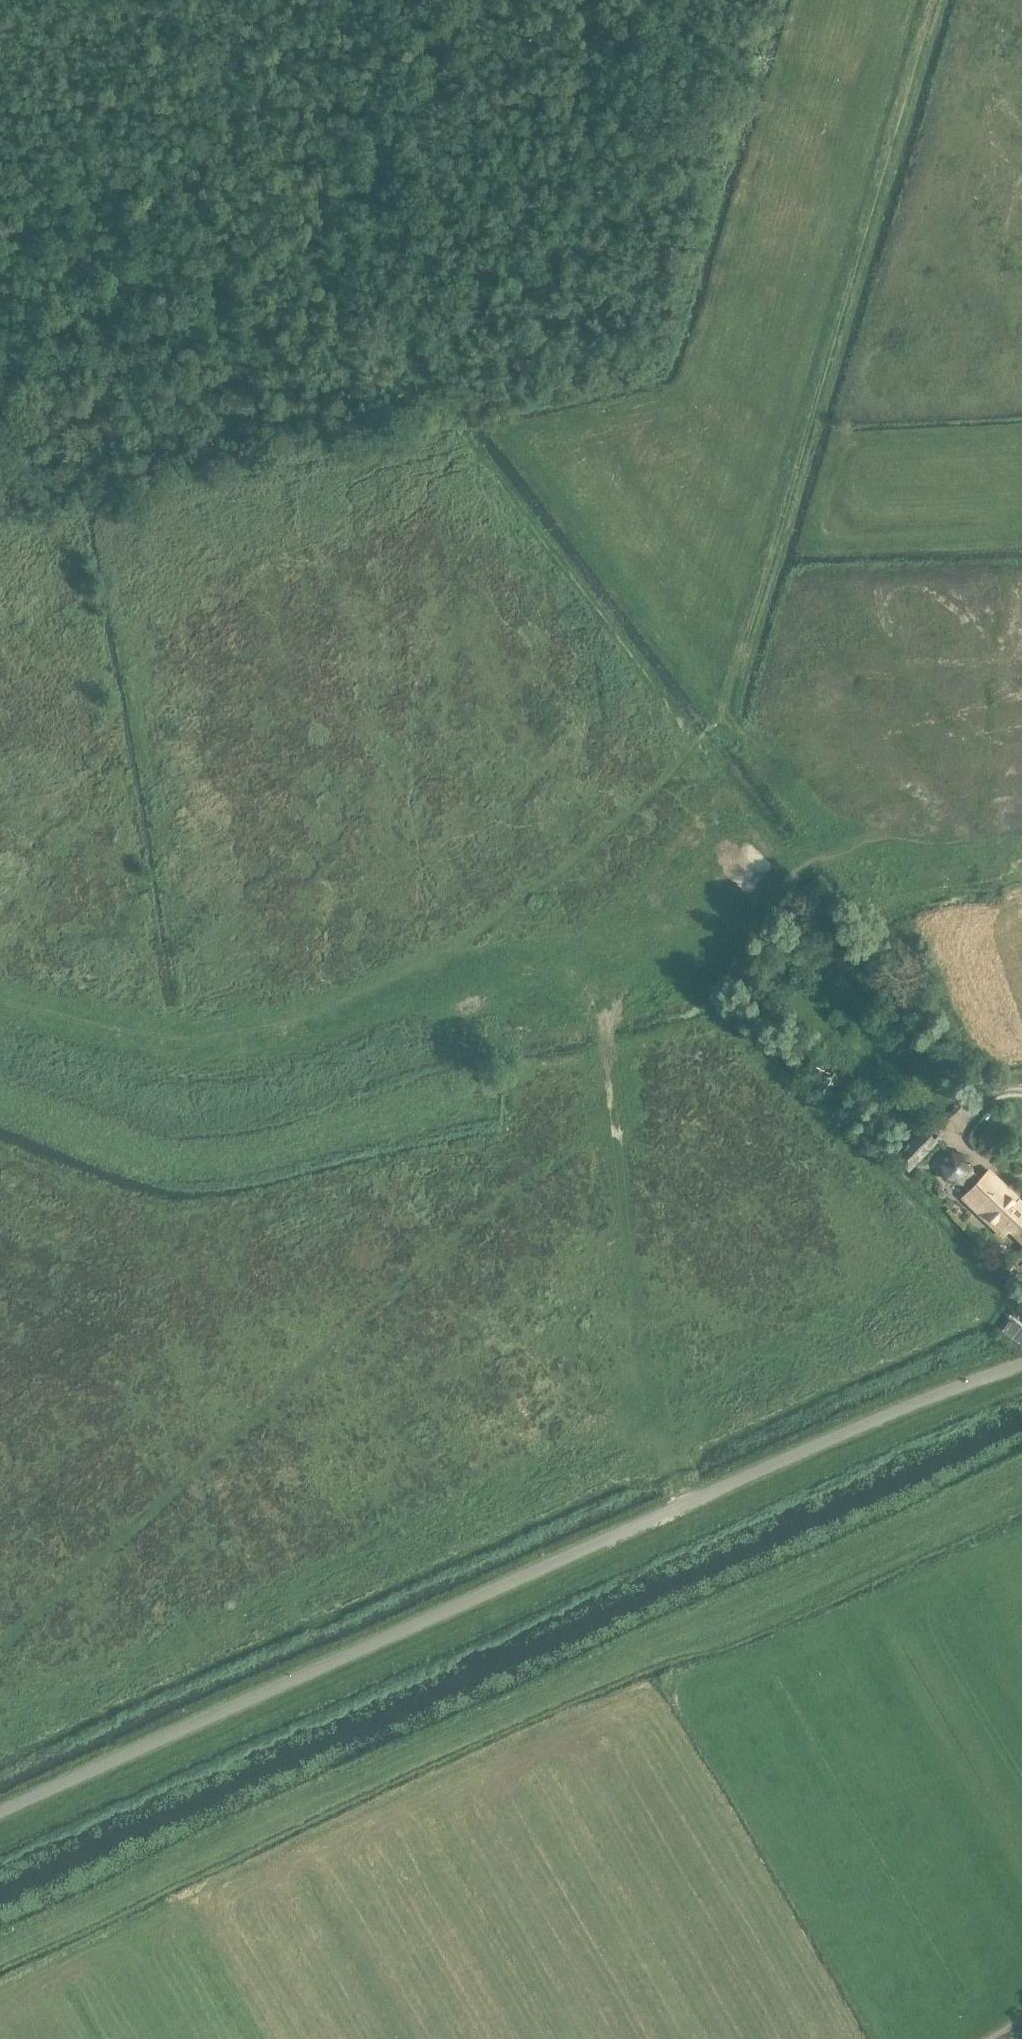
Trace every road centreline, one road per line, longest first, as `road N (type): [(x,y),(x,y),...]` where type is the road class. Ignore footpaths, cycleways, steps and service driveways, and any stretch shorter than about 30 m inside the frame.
road 1 (track): [(725,897),(902,823),(980,832),(1021,794)]
road 2 (track): [(837,848),(718,715)]
road 3 (track): [(1021,1482),(863,1558)]

